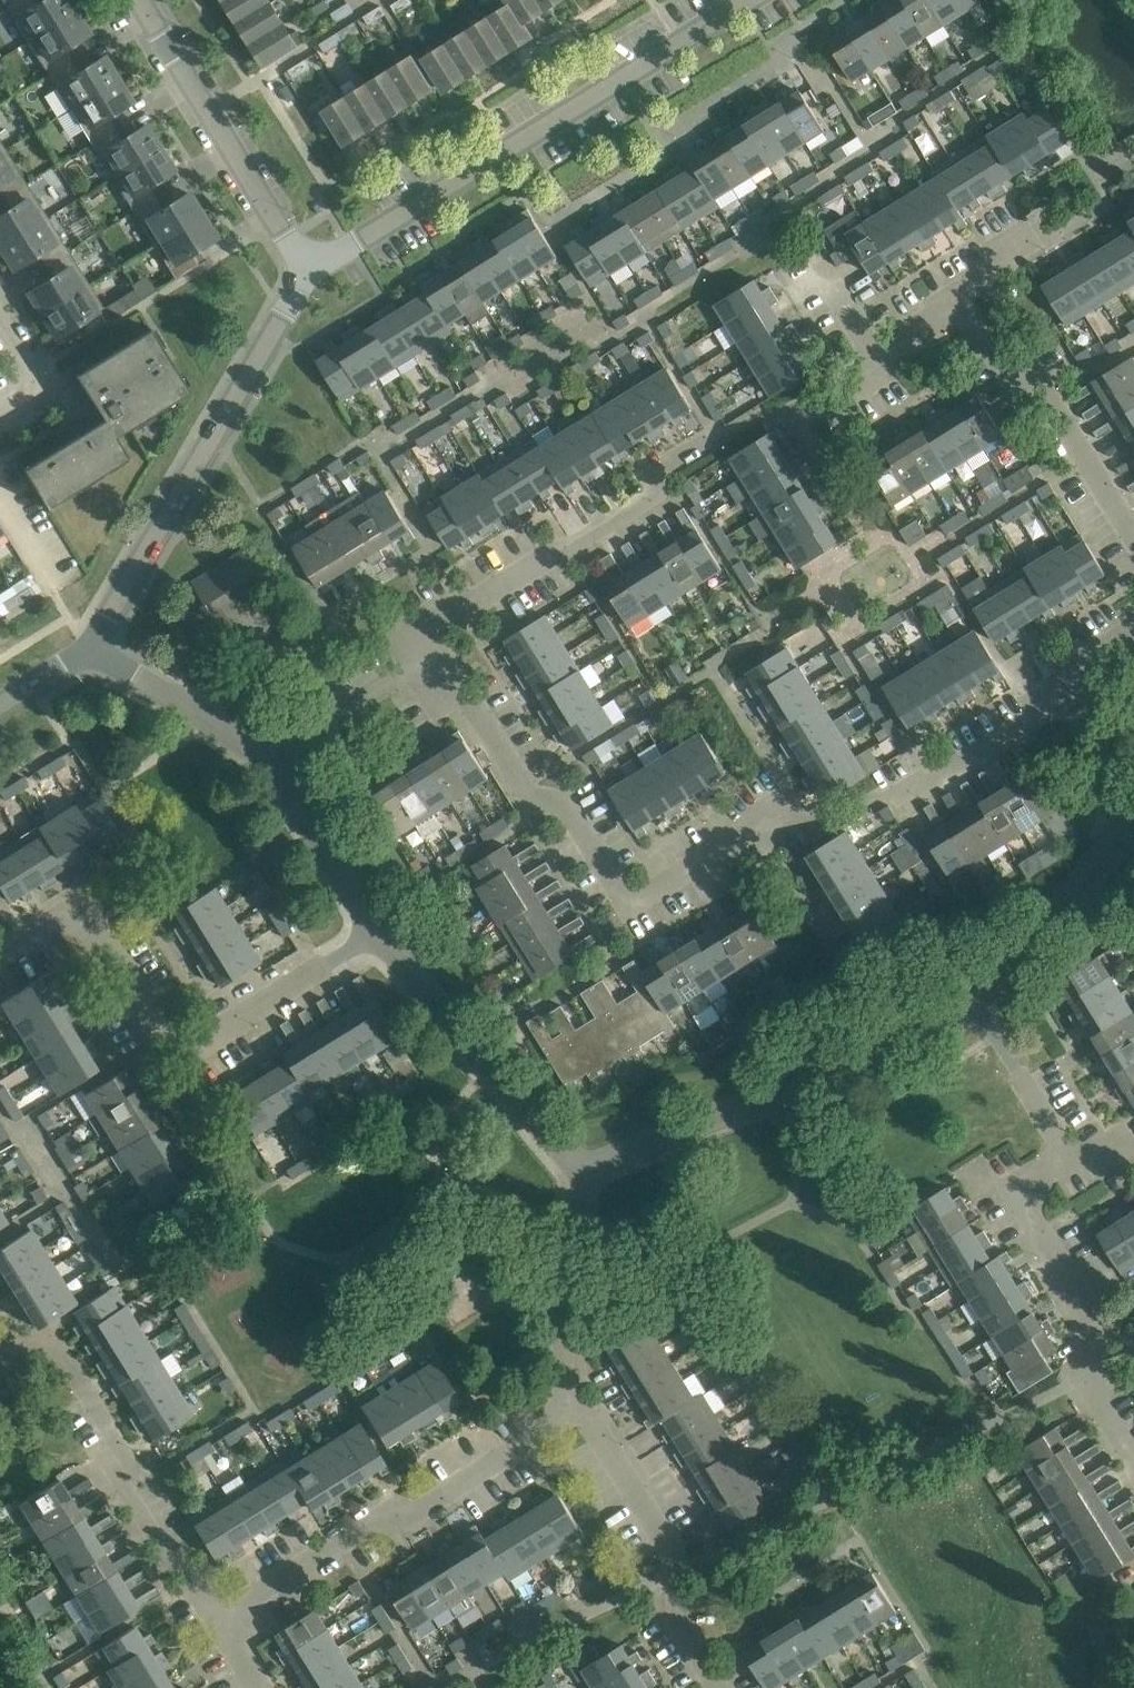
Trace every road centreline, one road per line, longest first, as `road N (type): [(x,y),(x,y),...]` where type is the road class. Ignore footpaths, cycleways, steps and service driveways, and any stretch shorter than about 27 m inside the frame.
road 1 (unclassified): [(310,269),(750,0)]
road 2 (residential): [(428,655),(471,701),(524,785),(576,814),(630,902),(758,826),(790,818)]
road 3 (residential): [(0,953),(85,899),(160,1033),(190,1039),(377,932)]
road 4 (unclassified): [(91,649),(281,307),(310,269)]
road 5 (residential): [(583,1169),(979,1007)]
road 6 (residential): [(218,1621),(395,1510),(413,1512),(581,1407)]
road 7 (residential): [(428,655),(434,617),(564,553),(657,495),(661,468),(718,436)]
road 8 (residential): [(218,1621),(183,1584),(121,1484),(108,1446),(31,1352),(0,1352)]
road 9 (residential): [(1133,1459),(1094,1373),(1100,1342),(1014,1213),(1076,1170)]
road 10 (unclassified): [(310,269),(139,0)]
road 11 (residential): [(717,1687),(675,1620),(671,1551),(581,1407)]
road 12 (residential): [(583,1169),(377,932)]
road 13 (residential): [(1133,538),(1047,393),(955,303)]
road 14 (residential): [(581,1407),(562,1372),(583,1169)]
road 15 (residential): [(979,1007),(1120,827)]
road 16 (residential): [(885,796),(1074,680)]
road 17 (residential): [(271,757),(91,649)]
road 18 (residential): [(377,932),(271,757)]
road 19 (residential): [(794,414),(955,303)]
road 20 (residential): [(1076,1170),(979,1007)]
road 21 (residential): [(271,757),(428,655)]
road 22 (residential): [(1120,827),(1074,680)]
road 23 (residential): [(0,321),(35,391),(0,423)]

